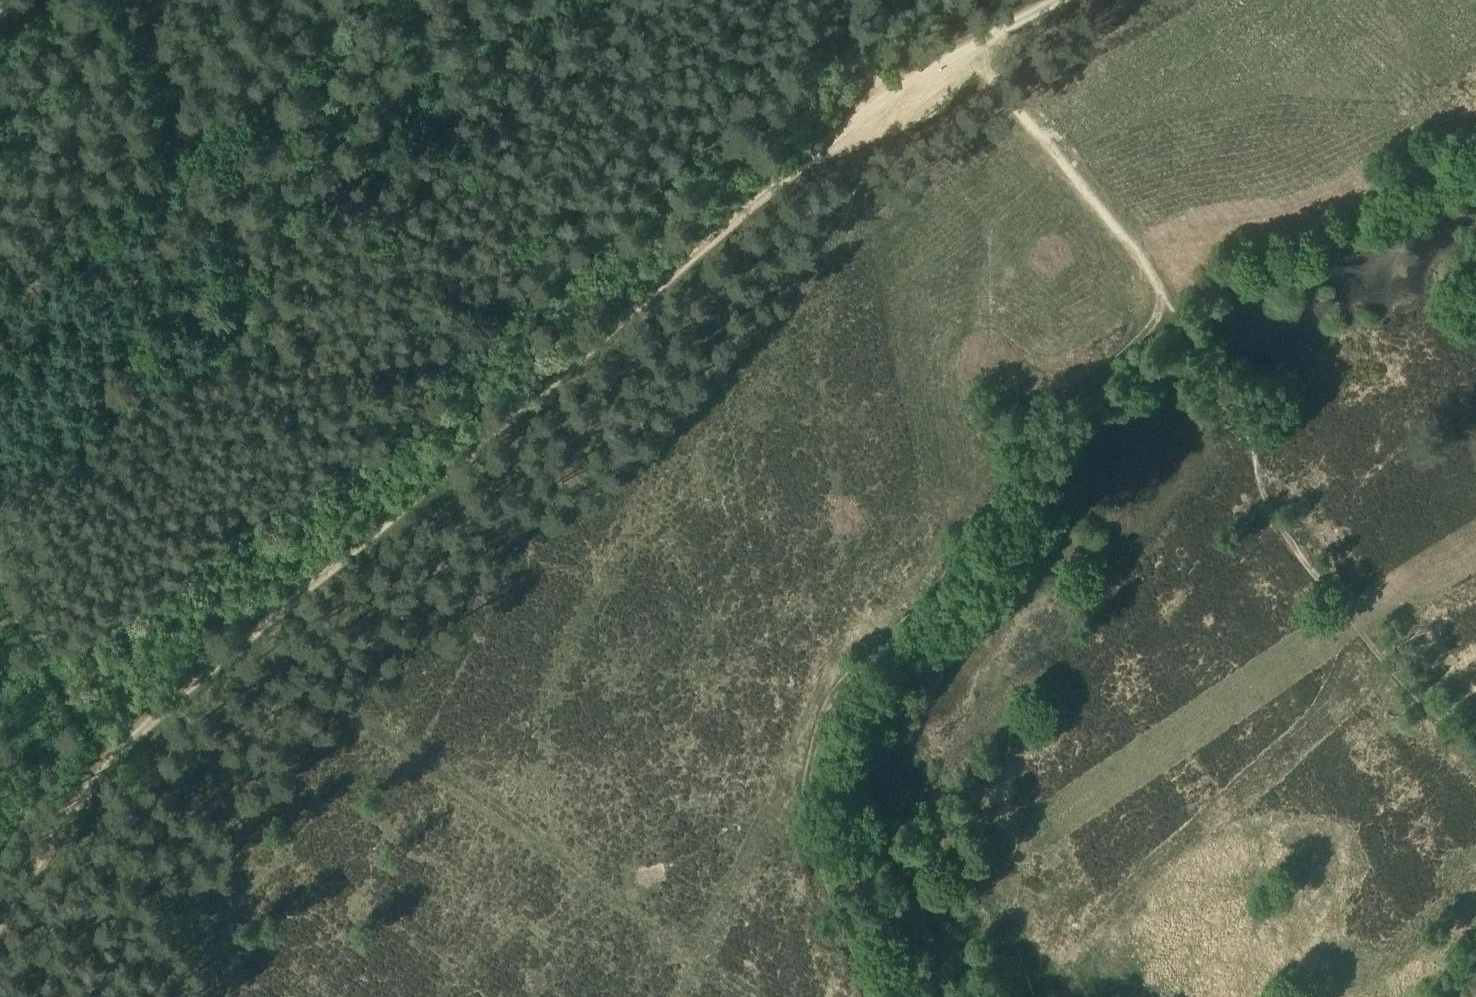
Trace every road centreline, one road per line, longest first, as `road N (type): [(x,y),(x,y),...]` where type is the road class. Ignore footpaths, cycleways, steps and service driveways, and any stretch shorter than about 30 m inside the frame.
road 1 (track): [(0,913),(103,758),(876,95),(1048,0)]
road 2 (track): [(1182,308),(1072,398),(985,512),(925,609),(837,700),(809,767),(810,868),(870,996)]
road 3 (track): [(967,43),(1182,308),(1219,389)]

